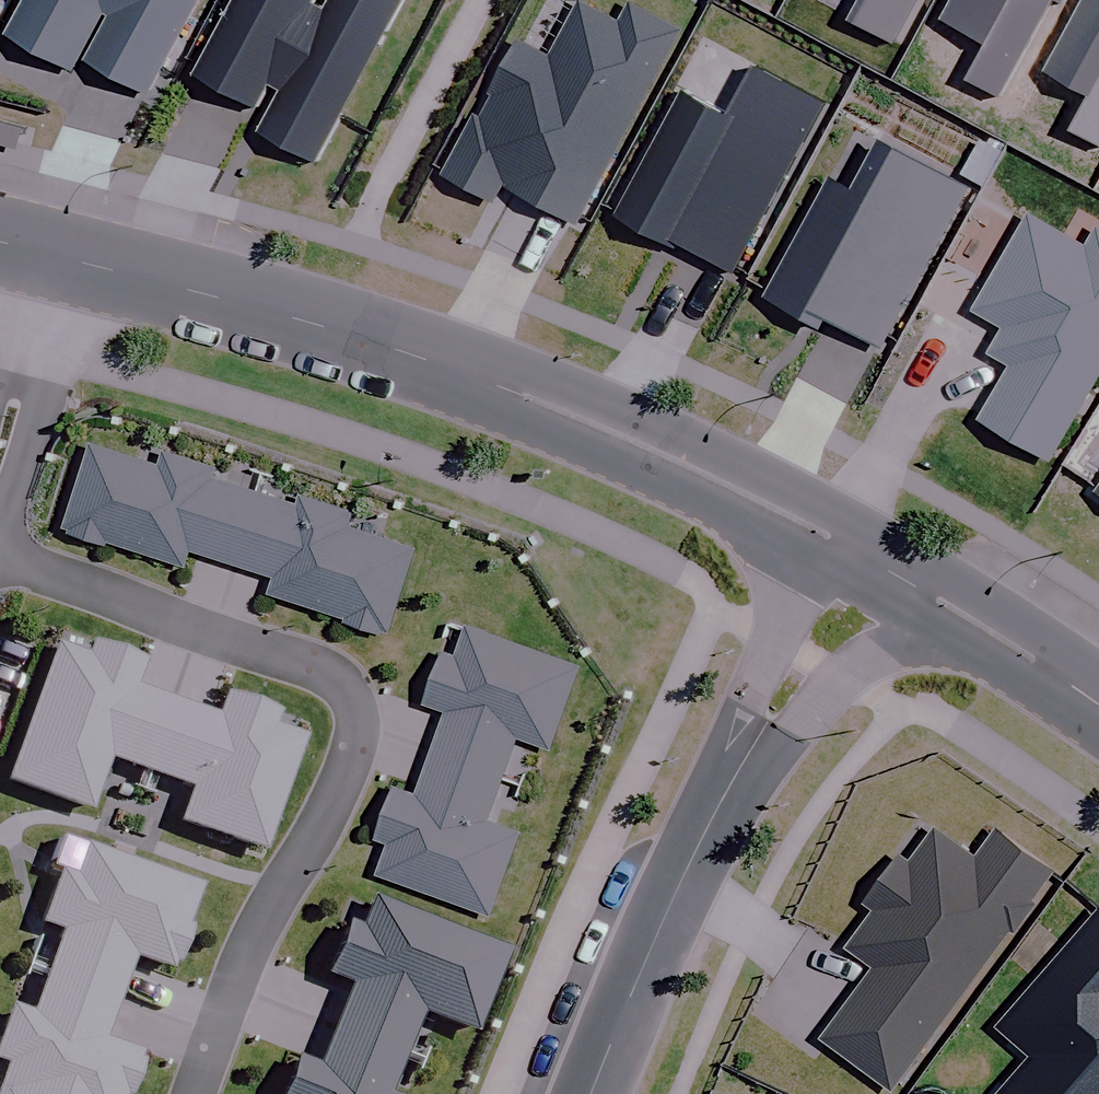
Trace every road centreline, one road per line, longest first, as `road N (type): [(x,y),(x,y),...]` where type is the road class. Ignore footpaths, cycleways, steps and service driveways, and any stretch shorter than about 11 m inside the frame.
road 1 (tertiary): [(882,567),(715,478),(526,398),(316,324),(50,255)]
road 2 (residential): [(0,559),(313,669),(354,710),(359,733),(349,767),(238,970),(194,1093)]
road 3 (residential): [(592,1093),(715,813),(779,705),(882,567)]
road 4 (tertiary): [(1098,705),(882,567)]
road 5 (residential): [(0,447),(50,255)]

